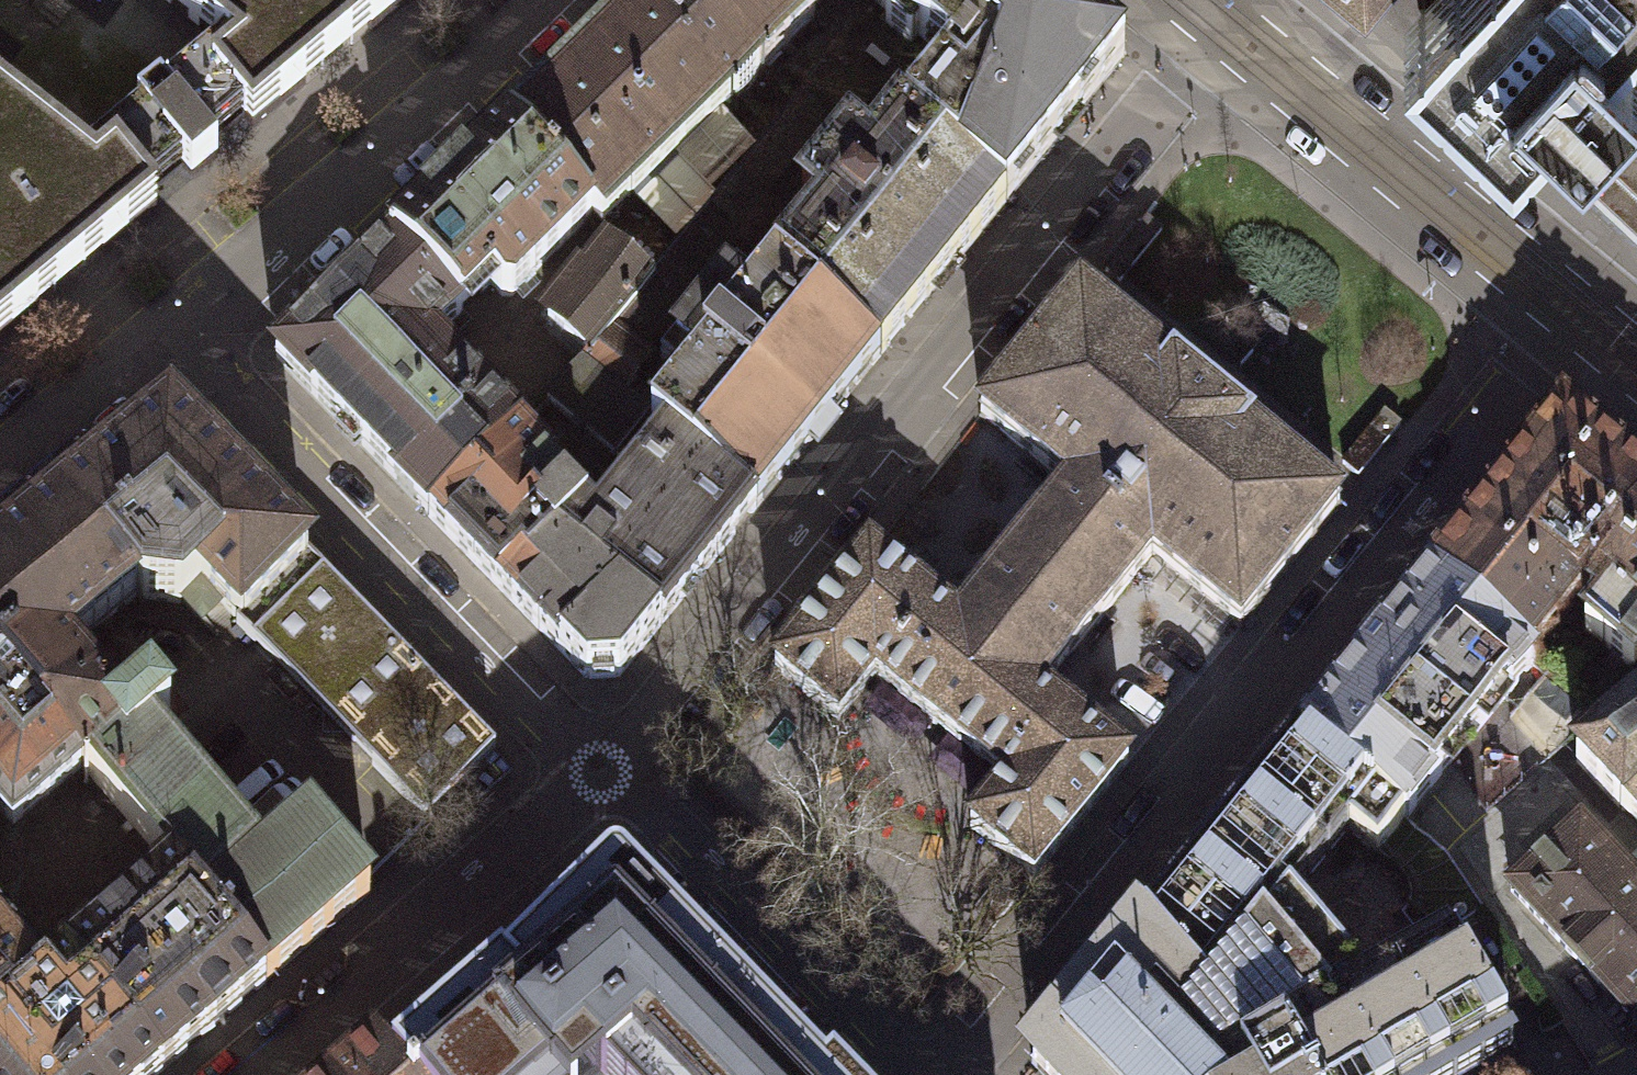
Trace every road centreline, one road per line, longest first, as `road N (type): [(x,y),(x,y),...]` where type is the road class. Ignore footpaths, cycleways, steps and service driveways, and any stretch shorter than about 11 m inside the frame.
road 1 (residential): [(1568,310),(950,1074)]
road 2 (residential): [(600,771),(1226,26)]
road 3 (residential): [(600,771),(172,332)]
road 4 (residential): [(551,0),(353,186),(172,332)]
road 5 (residential): [(600,771),(237,1074)]
road 6 (tertiary): [(1226,26),(1568,310)]
road 7 (residential): [(918,1074),(600,771)]
road 8 (residential): [(172,332),(0,473)]

